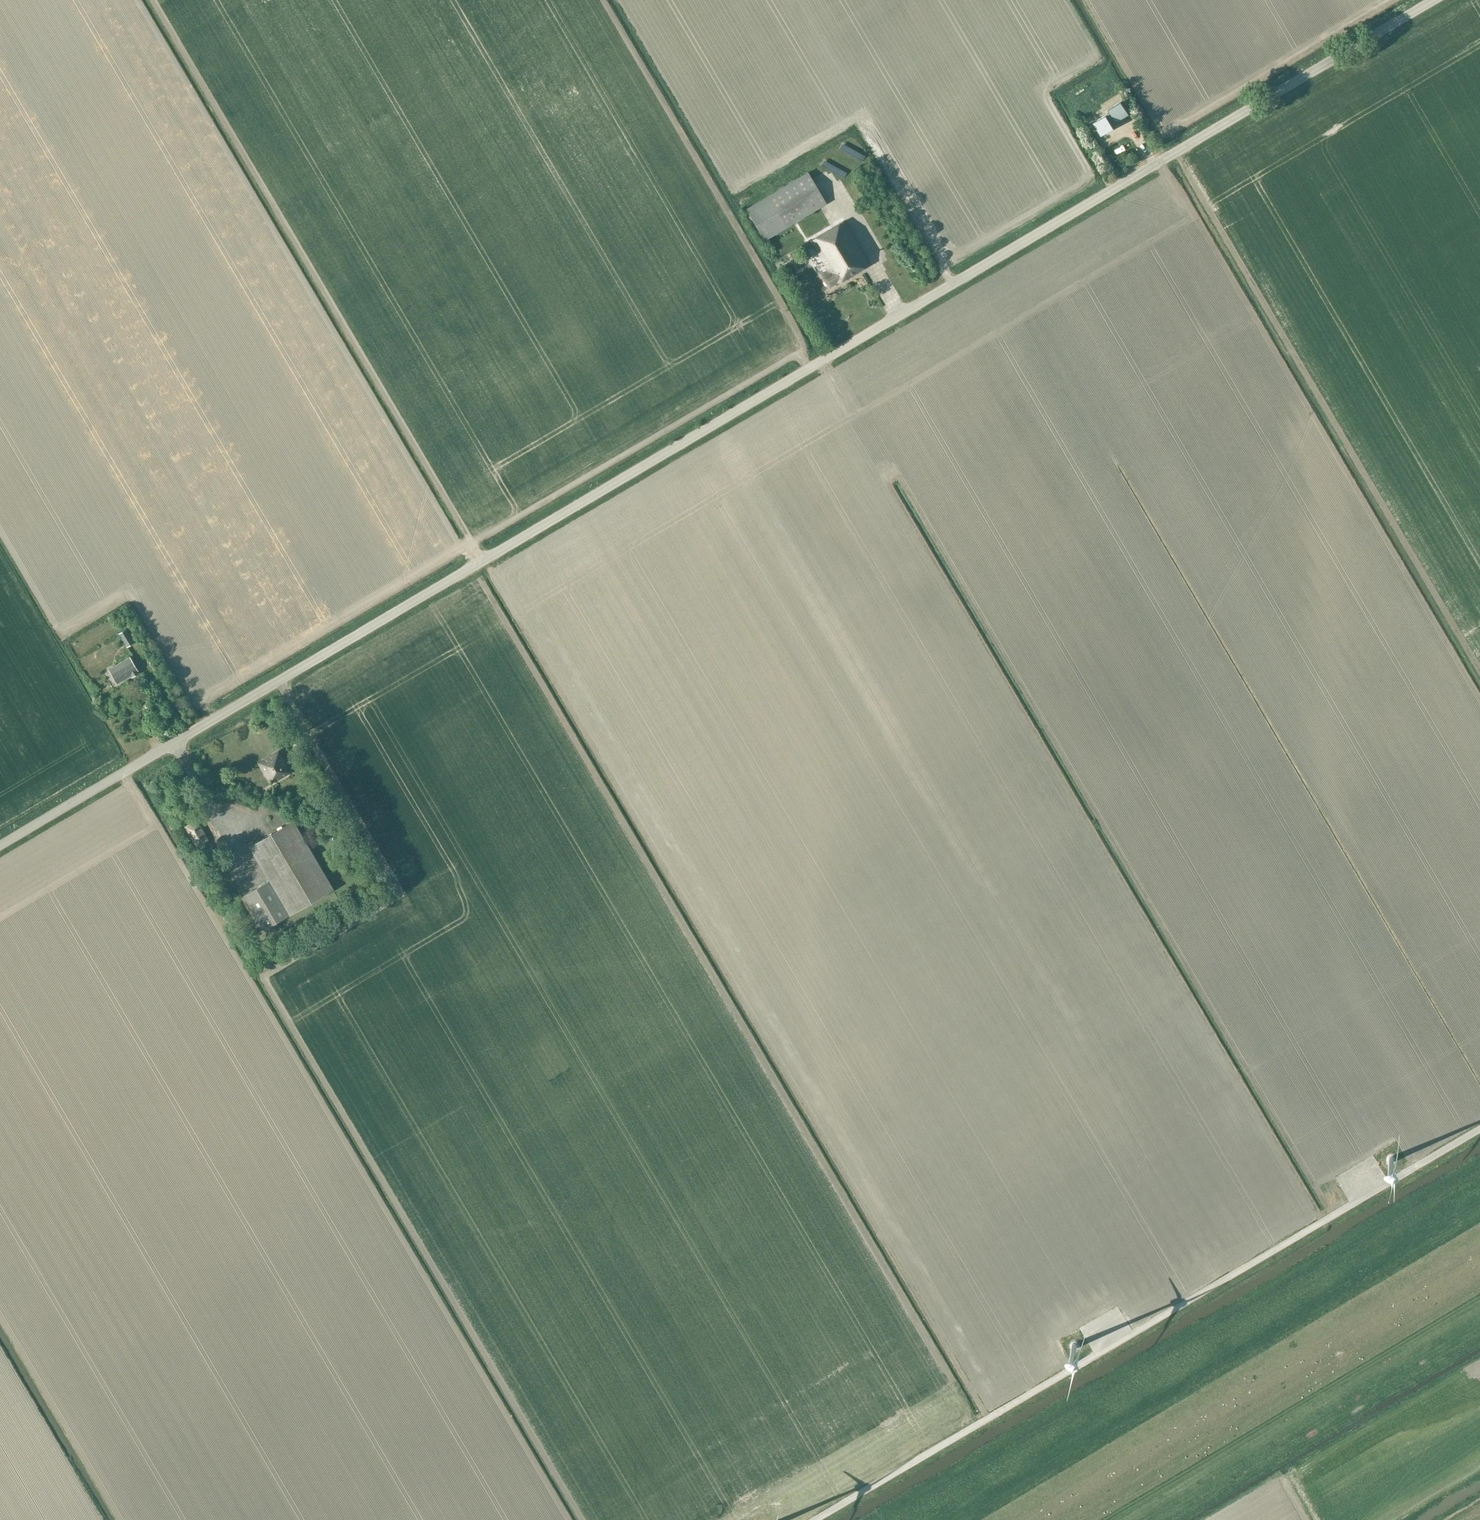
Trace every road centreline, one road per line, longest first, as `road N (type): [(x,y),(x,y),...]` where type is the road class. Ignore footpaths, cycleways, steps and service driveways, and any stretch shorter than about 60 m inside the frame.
road 1 (unclassified): [(0,846),(1434,0)]

